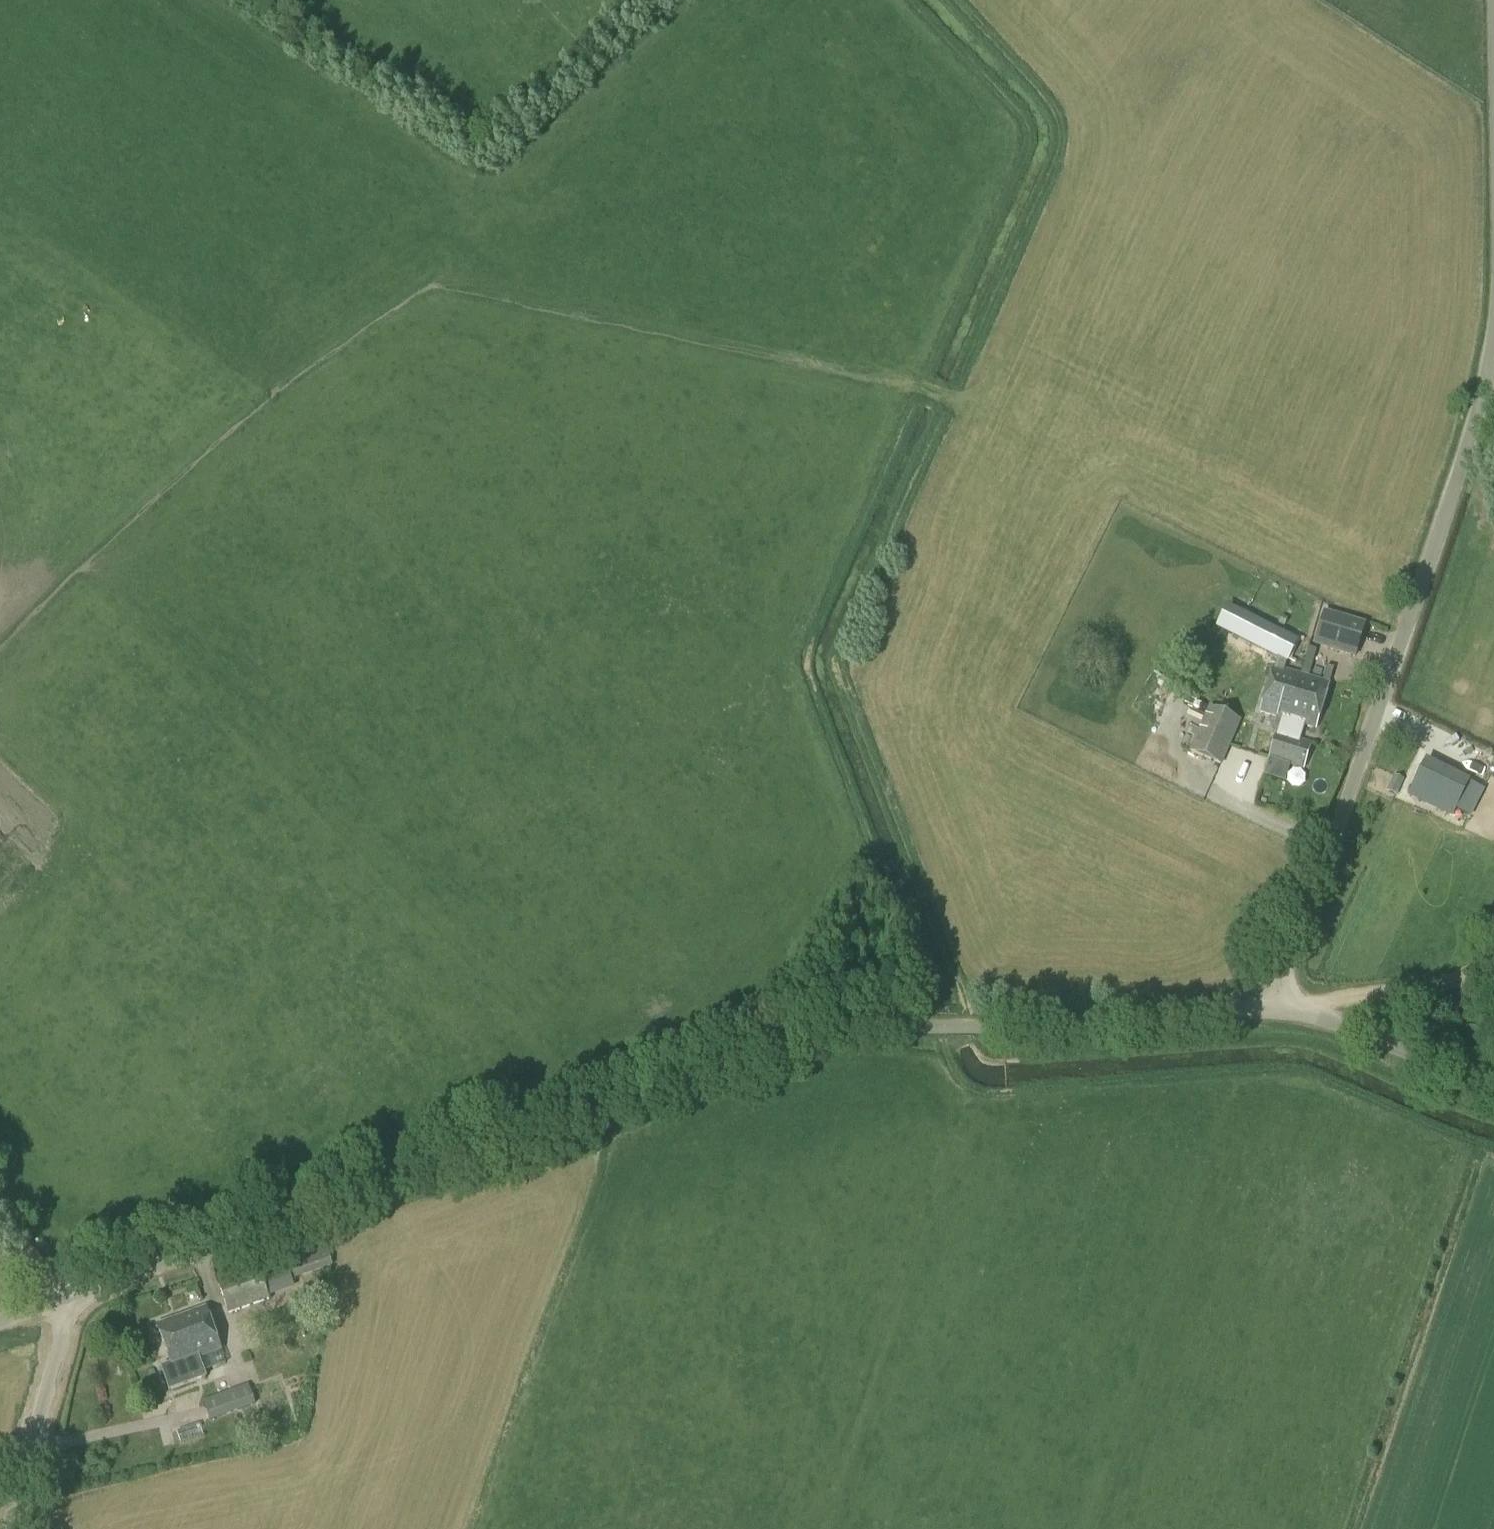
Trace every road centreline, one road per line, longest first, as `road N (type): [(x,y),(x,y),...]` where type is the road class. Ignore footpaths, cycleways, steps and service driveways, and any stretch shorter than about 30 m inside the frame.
road 1 (unclassified): [(68,1300),(759,1050),(899,1026),(1181,1018),(1275,1000)]
road 2 (unclassified): [(1275,1000),(1477,417),(1493,329)]
road 3 (unclassified): [(9,1528),(68,1300)]
road 4 (unclassified): [(1493,1088),(1275,1000)]
road 5 (unclassified): [(1275,1000),(1381,995),(1453,980),(1493,960)]

